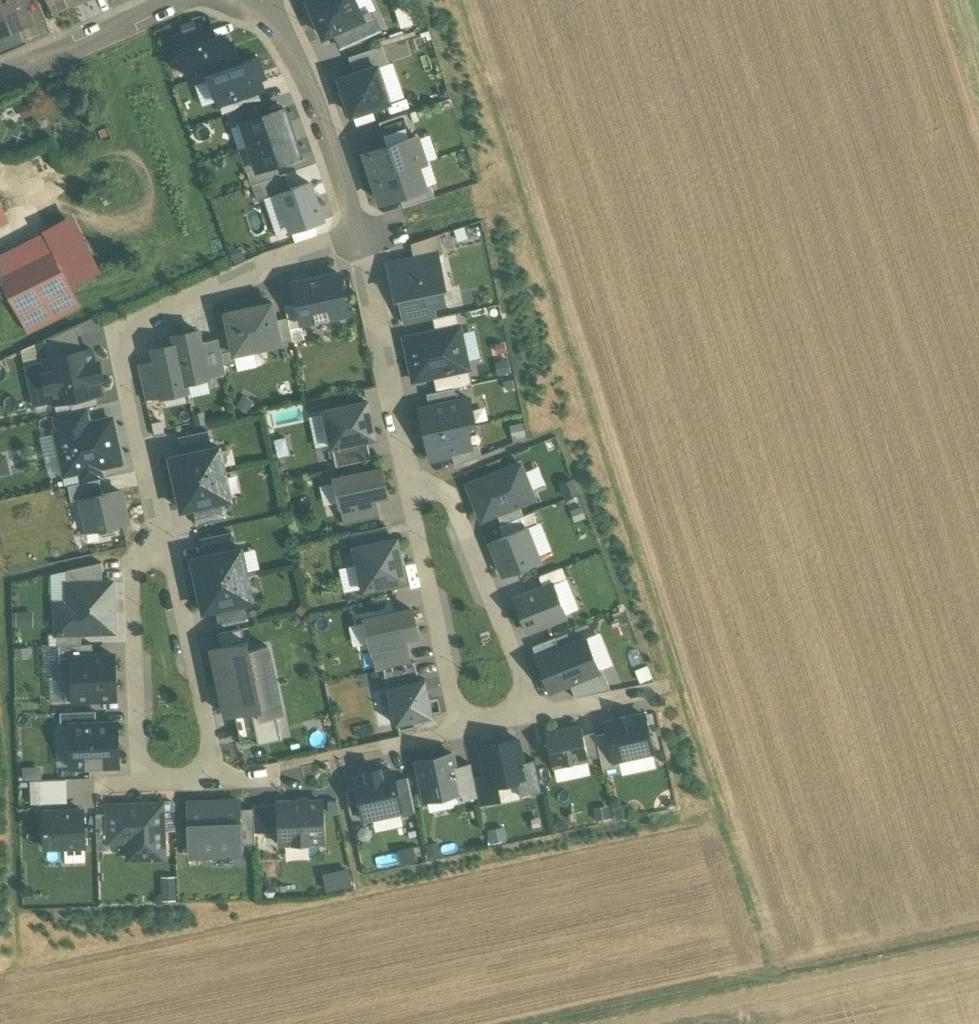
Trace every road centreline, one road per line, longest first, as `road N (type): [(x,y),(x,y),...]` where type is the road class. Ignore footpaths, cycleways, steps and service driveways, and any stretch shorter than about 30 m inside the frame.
road 1 (residential): [(164,550),(125,368),(133,333),(361,238)]
road 2 (track): [(587,1023),(978,941)]
road 3 (residential): [(407,494),(436,493),(452,505),(538,712)]
road 4 (residential): [(407,494),(361,238)]
road 5 (residential): [(361,238),(265,0)]
road 6 (residential): [(144,784),(130,574),(143,557),(164,550)]
road 7 (residential): [(460,729),(407,494)]
road 8 (residential): [(220,780),(164,550)]
road 9 (residential): [(187,0),(0,79)]
road 10 (residential): [(662,686),(538,712)]

